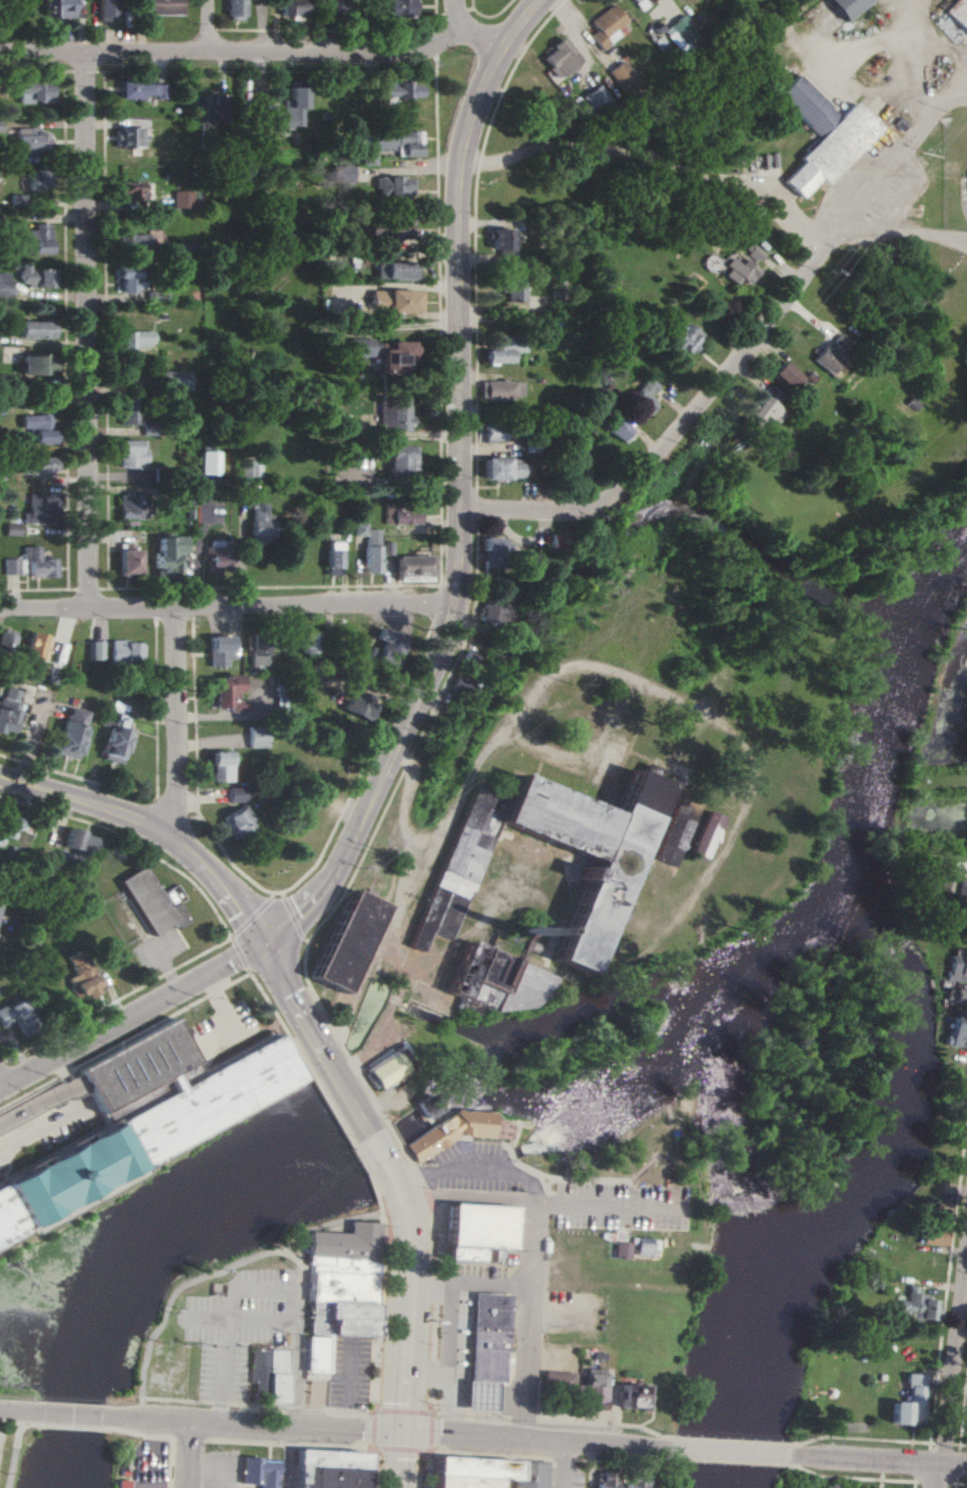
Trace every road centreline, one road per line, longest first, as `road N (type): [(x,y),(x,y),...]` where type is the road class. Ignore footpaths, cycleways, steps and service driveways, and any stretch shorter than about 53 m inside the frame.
road 1 (trunk): [(507,53),(480,103),(460,191),(447,626),(325,885),(261,950)]
road 2 (residential): [(87,54),(89,610)]
road 3 (residential): [(455,512),(584,510),(616,497),(778,317),(827,239)]
road 4 (residential): [(462,27),(418,52),(0,54)]
road 5 (residential): [(451,610),(434,604),(0,610)]
road 6 (secondary): [(261,950),(212,873),(170,840),(130,817),(0,780)]
road 7 (tertiary): [(261,950),(0,1088)]
road 8 (tertiary): [(108,1417),(396,1434)]
road 9 (residential): [(669,1447),(396,1434)]
road 10 (residential): [(519,1439),(534,1202)]
road 11 (primary): [(396,1434),(401,1205)]
road 12 (residential): [(177,612),(170,840)]
road 13 (residential): [(942,1464),(966,1273)]
road 14 (residential): [(966,1466),(785,1455)]
road 15 (primary): [(387,1161),(313,1037)]
road 16 (residential): [(534,1202),(428,1196),(401,1205)]

